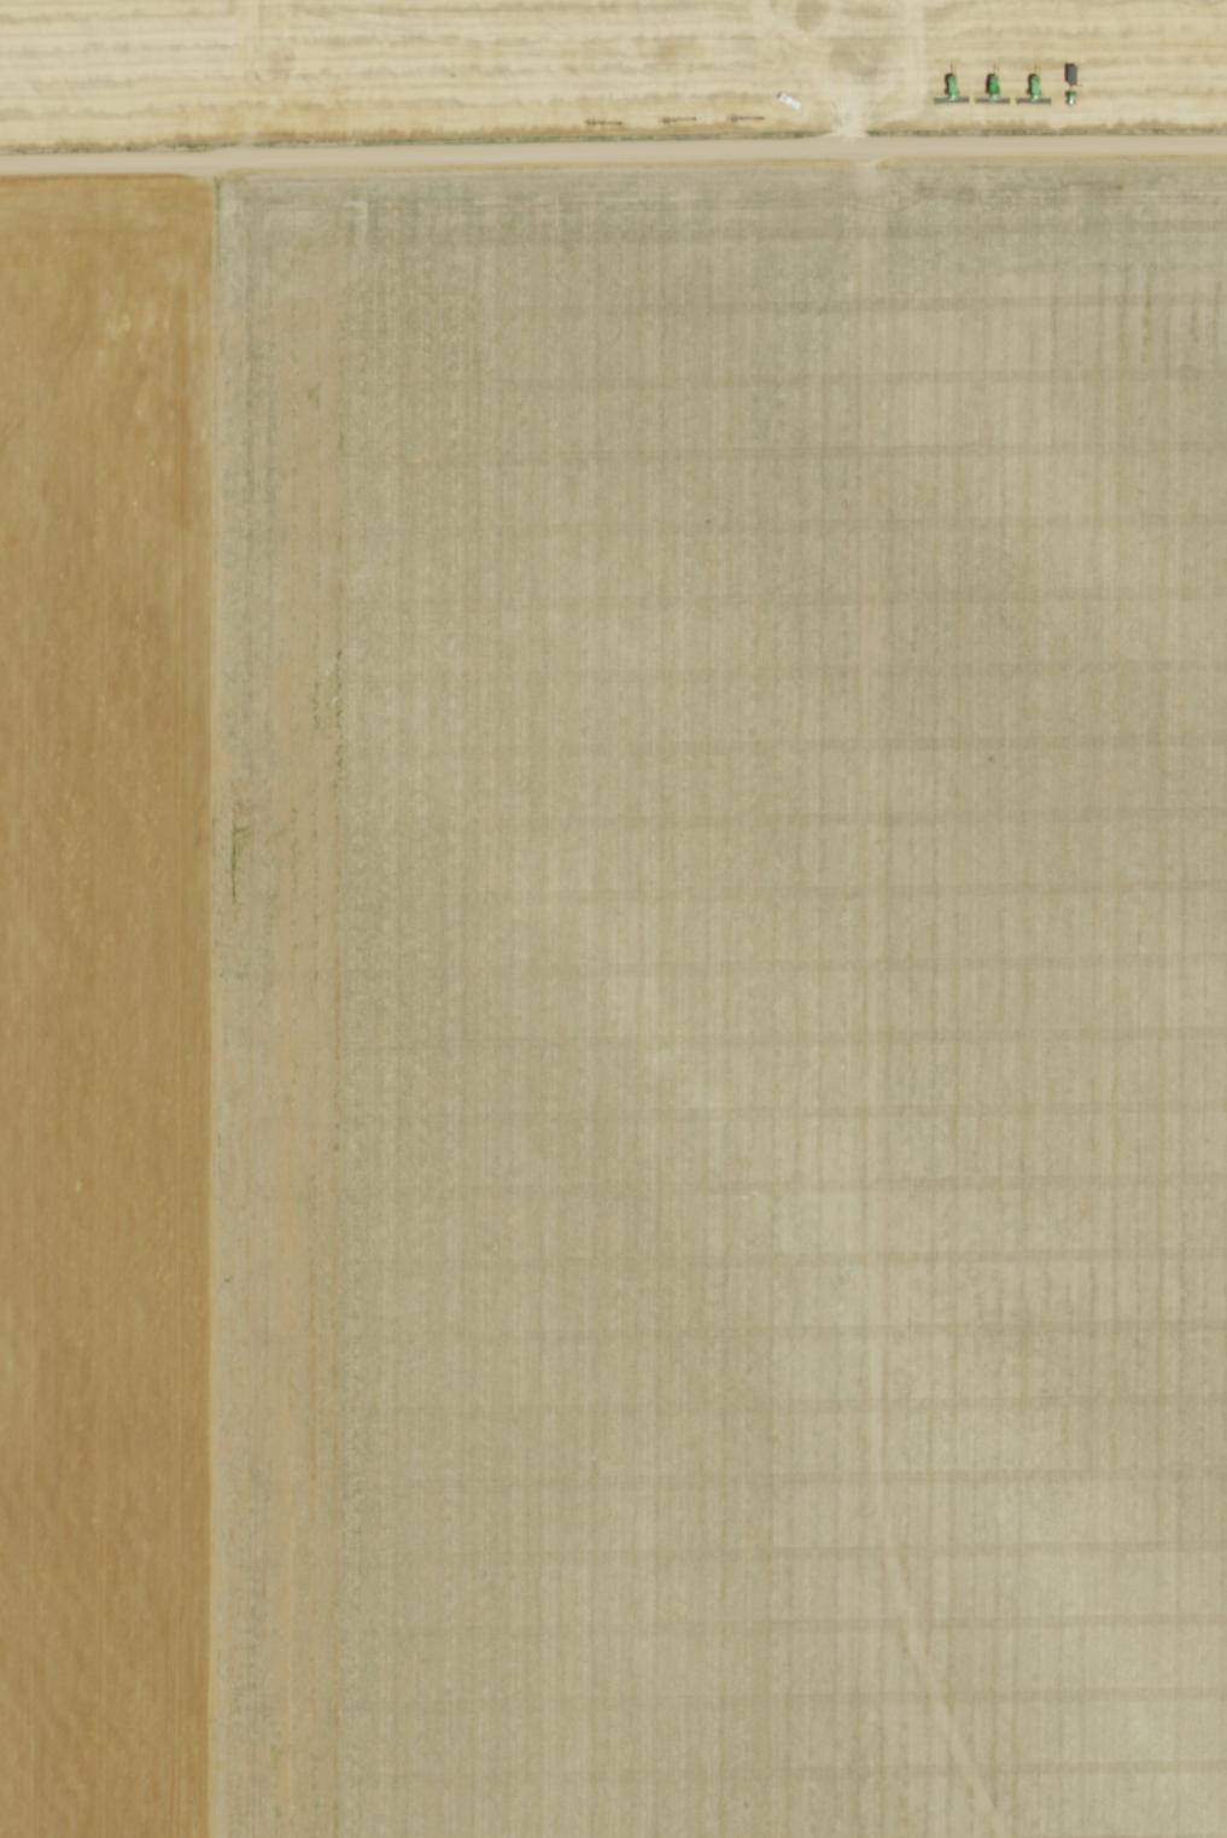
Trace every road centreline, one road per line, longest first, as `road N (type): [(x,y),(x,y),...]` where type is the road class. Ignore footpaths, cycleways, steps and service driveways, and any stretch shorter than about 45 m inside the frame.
road 1 (residential): [(0,163),(1226,146)]

